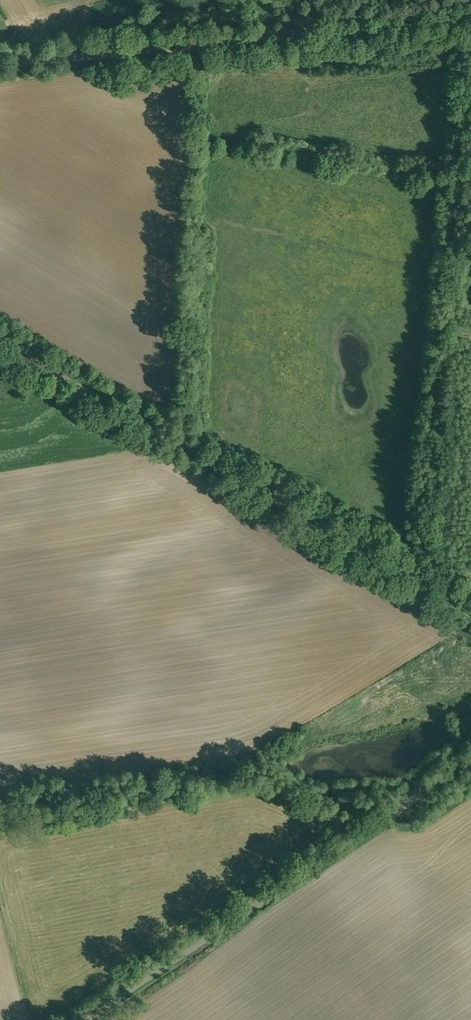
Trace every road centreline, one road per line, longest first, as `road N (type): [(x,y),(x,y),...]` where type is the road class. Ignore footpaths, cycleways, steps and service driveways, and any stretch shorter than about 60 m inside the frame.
road 1 (residential): [(0,337),(470,607)]
road 2 (tertiary): [(470,16),(0,65)]
road 3 (residential): [(87,1019),(470,765)]

